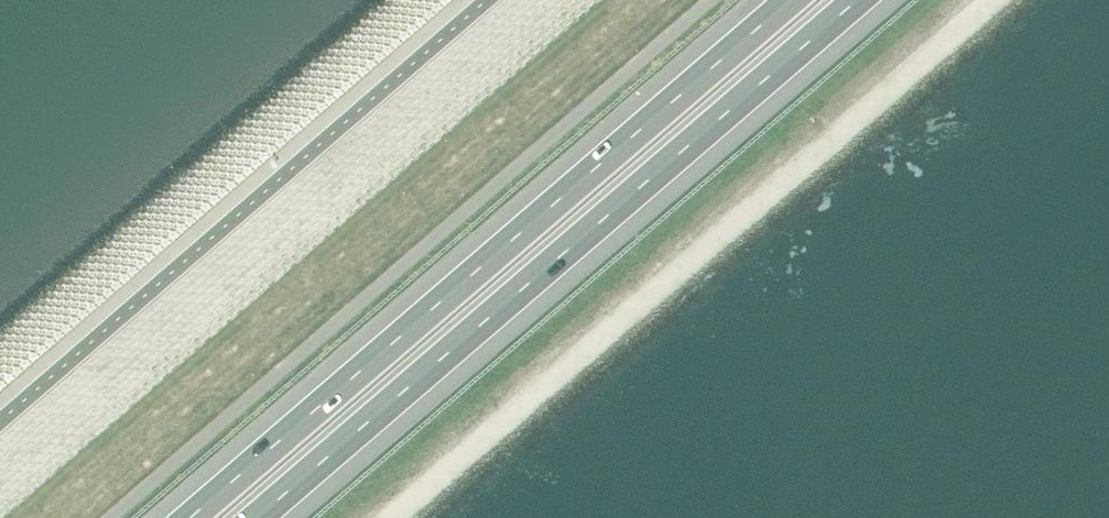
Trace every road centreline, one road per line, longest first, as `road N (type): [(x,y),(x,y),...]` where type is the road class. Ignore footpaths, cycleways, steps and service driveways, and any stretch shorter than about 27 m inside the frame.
road 1 (motorway): [(792,0),(191,517)]
road 2 (motorway): [(263,517),(860,0)]

